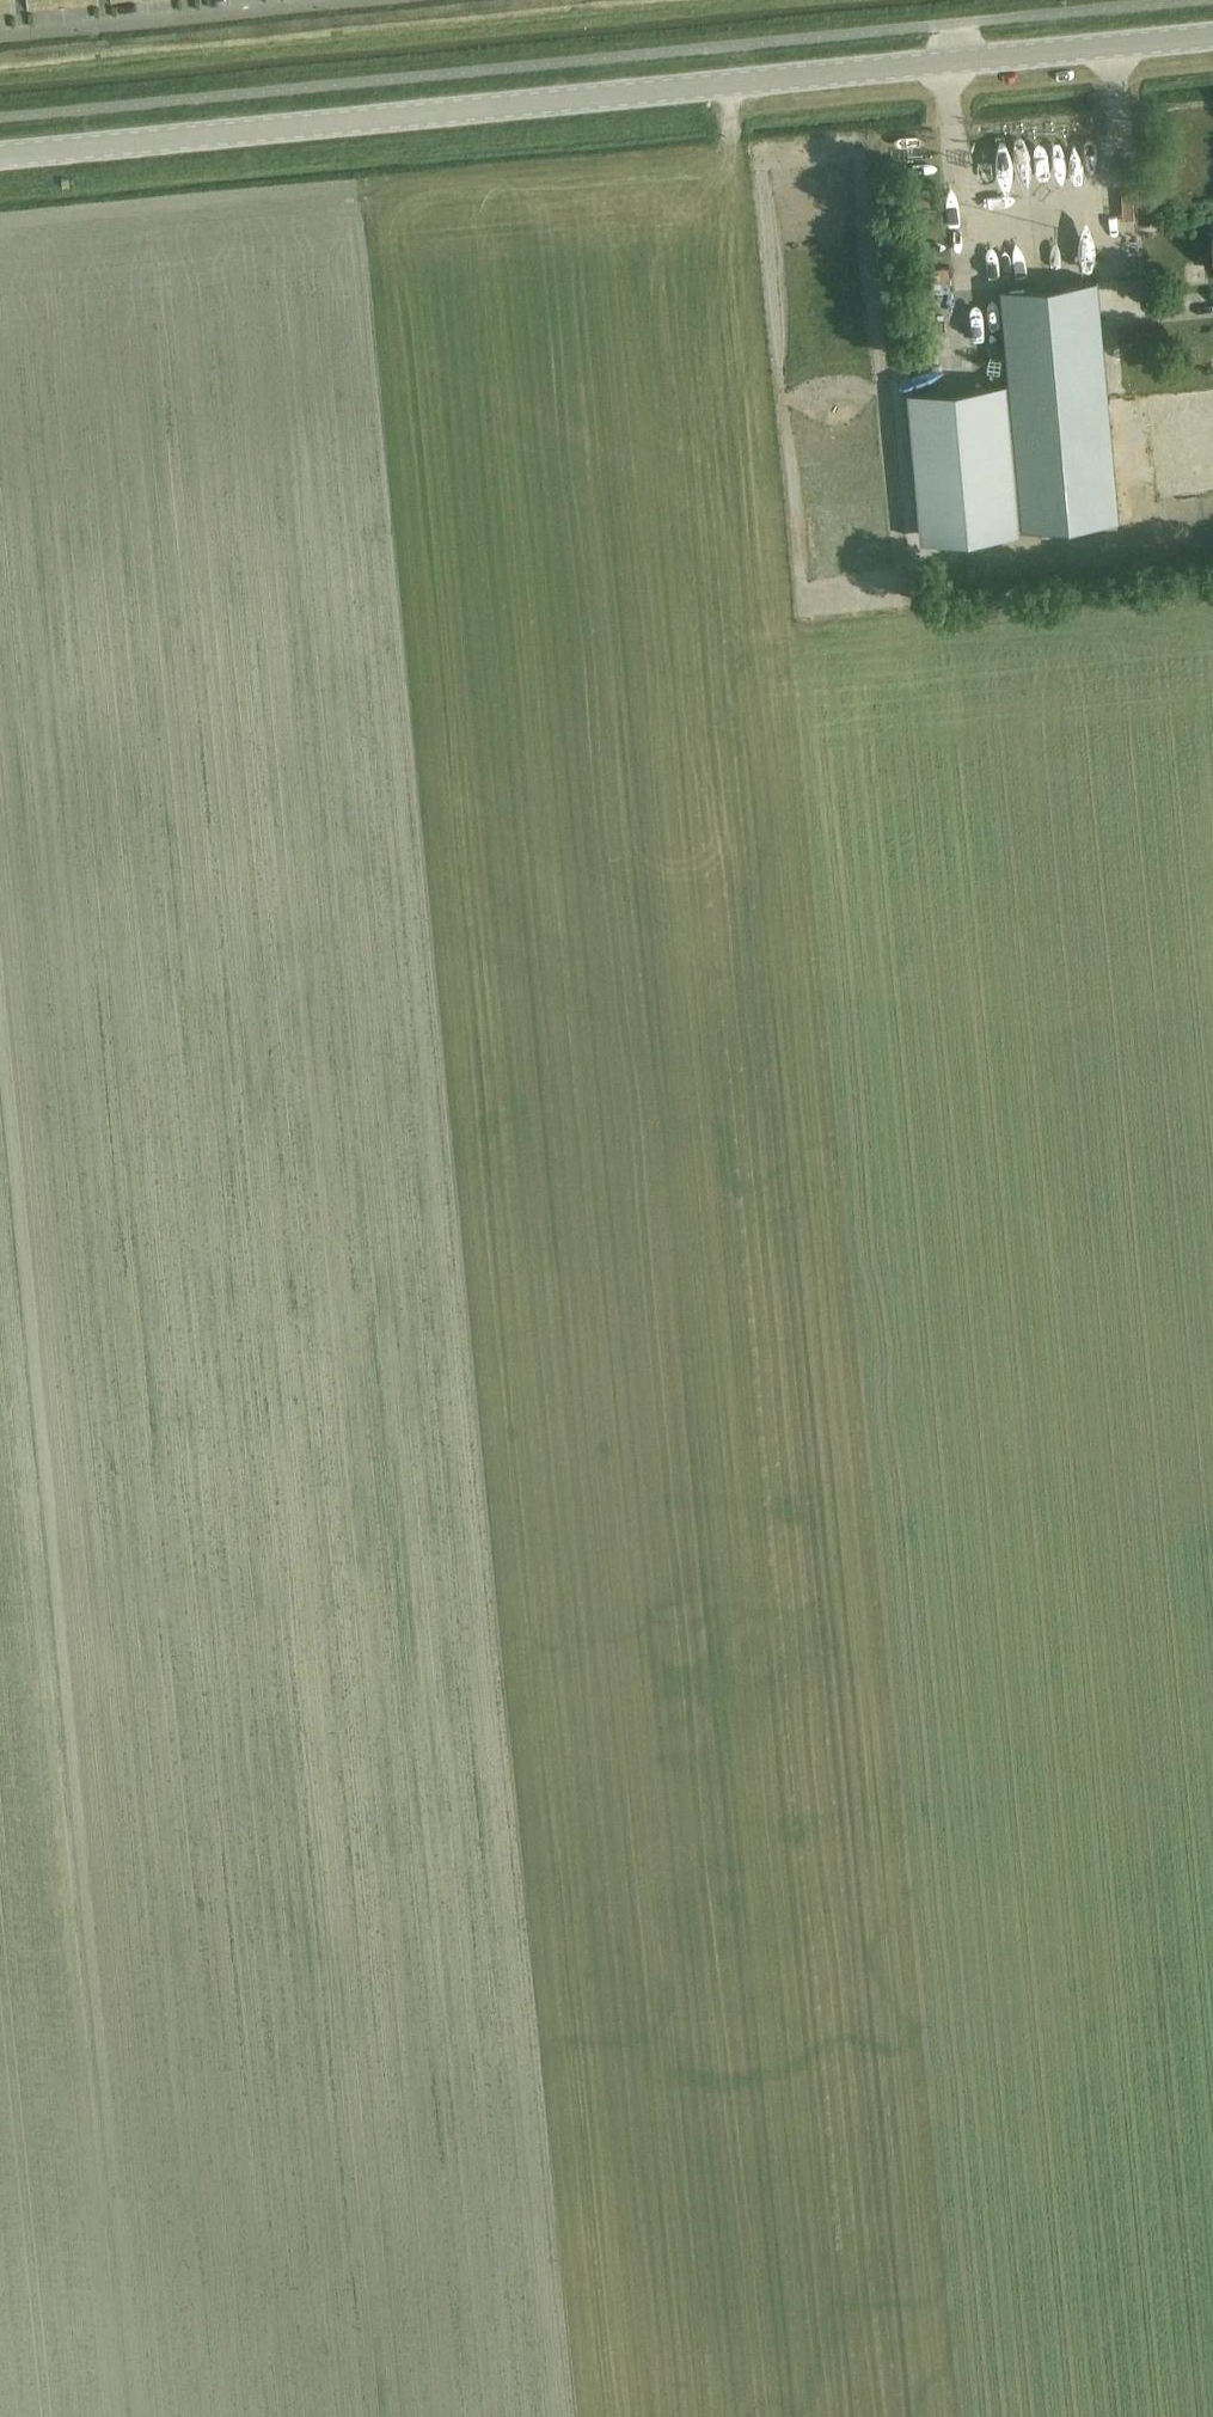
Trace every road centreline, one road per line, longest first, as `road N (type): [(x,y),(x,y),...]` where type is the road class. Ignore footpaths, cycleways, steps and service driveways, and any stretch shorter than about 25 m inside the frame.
road 1 (tertiary): [(0,154),(1212,36)]

